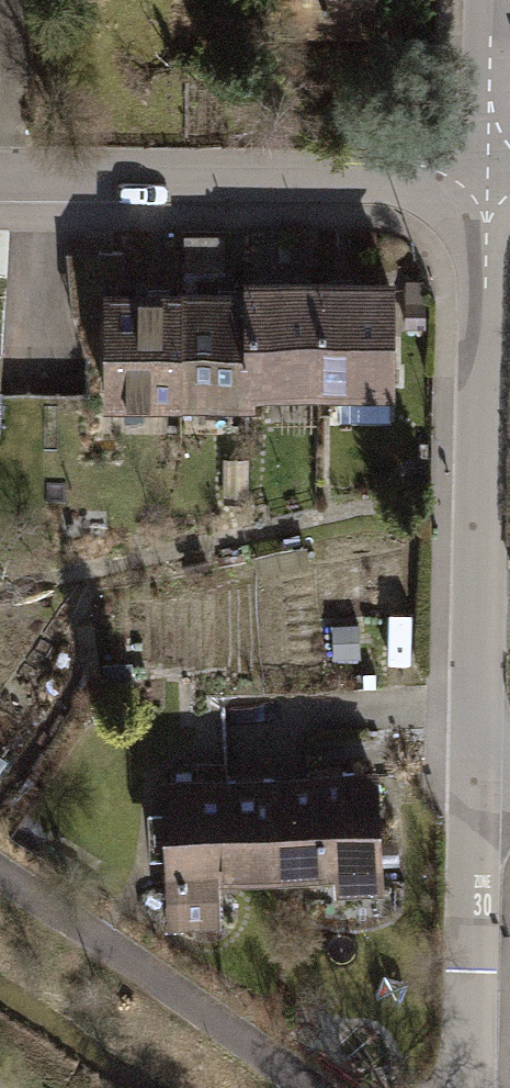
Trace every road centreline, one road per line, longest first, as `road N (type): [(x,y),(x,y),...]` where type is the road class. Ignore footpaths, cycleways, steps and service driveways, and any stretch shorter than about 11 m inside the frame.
road 1 (residential): [(488,173),(475,782)]
road 2 (residential): [(0,183),(488,173)]
road 3 (residential): [(475,782),(469,1087)]
road 4 (residential): [(493,0),(488,173)]

